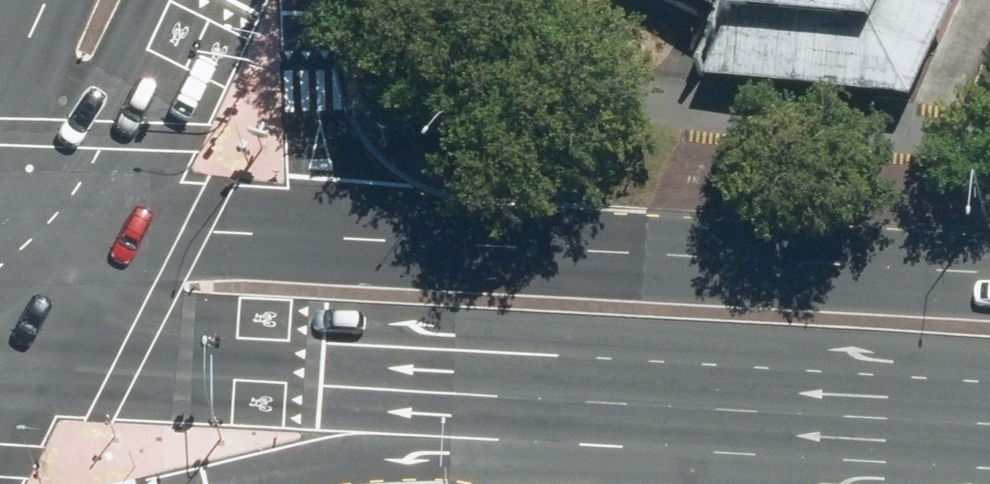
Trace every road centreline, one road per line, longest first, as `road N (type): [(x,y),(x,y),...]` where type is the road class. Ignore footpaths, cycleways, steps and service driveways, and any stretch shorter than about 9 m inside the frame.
road 1 (primary): [(989,424),(386,400)]
road 2 (primary): [(501,259),(989,271)]
road 3 (primary): [(76,229),(501,259)]
road 4 (primary): [(386,400),(3,373)]
road 5 (primary): [(287,0),(303,44),(369,139),(501,259)]
road 6 (primary): [(195,0),(76,229)]
road 7 (primary): [(386,400),(165,483)]
road 8 (primary): [(76,229),(3,373)]
road 9 (primary): [(0,113),(51,0)]

